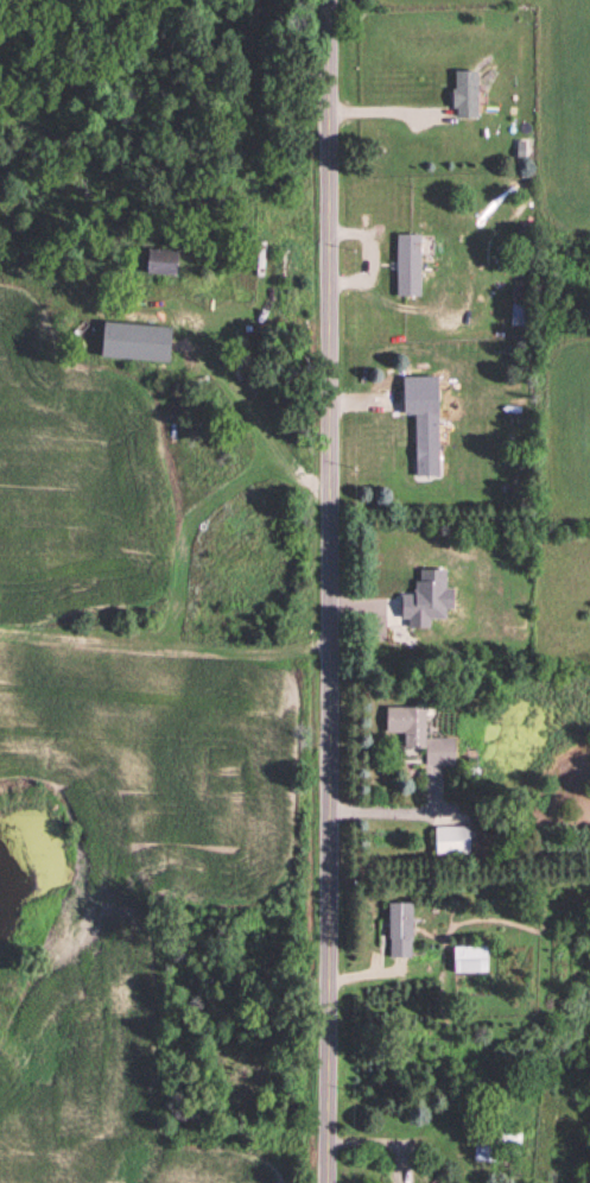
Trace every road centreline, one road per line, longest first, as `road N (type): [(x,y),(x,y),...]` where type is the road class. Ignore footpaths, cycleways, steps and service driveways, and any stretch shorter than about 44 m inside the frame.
road 1 (residential): [(335,1182),(337,0)]

